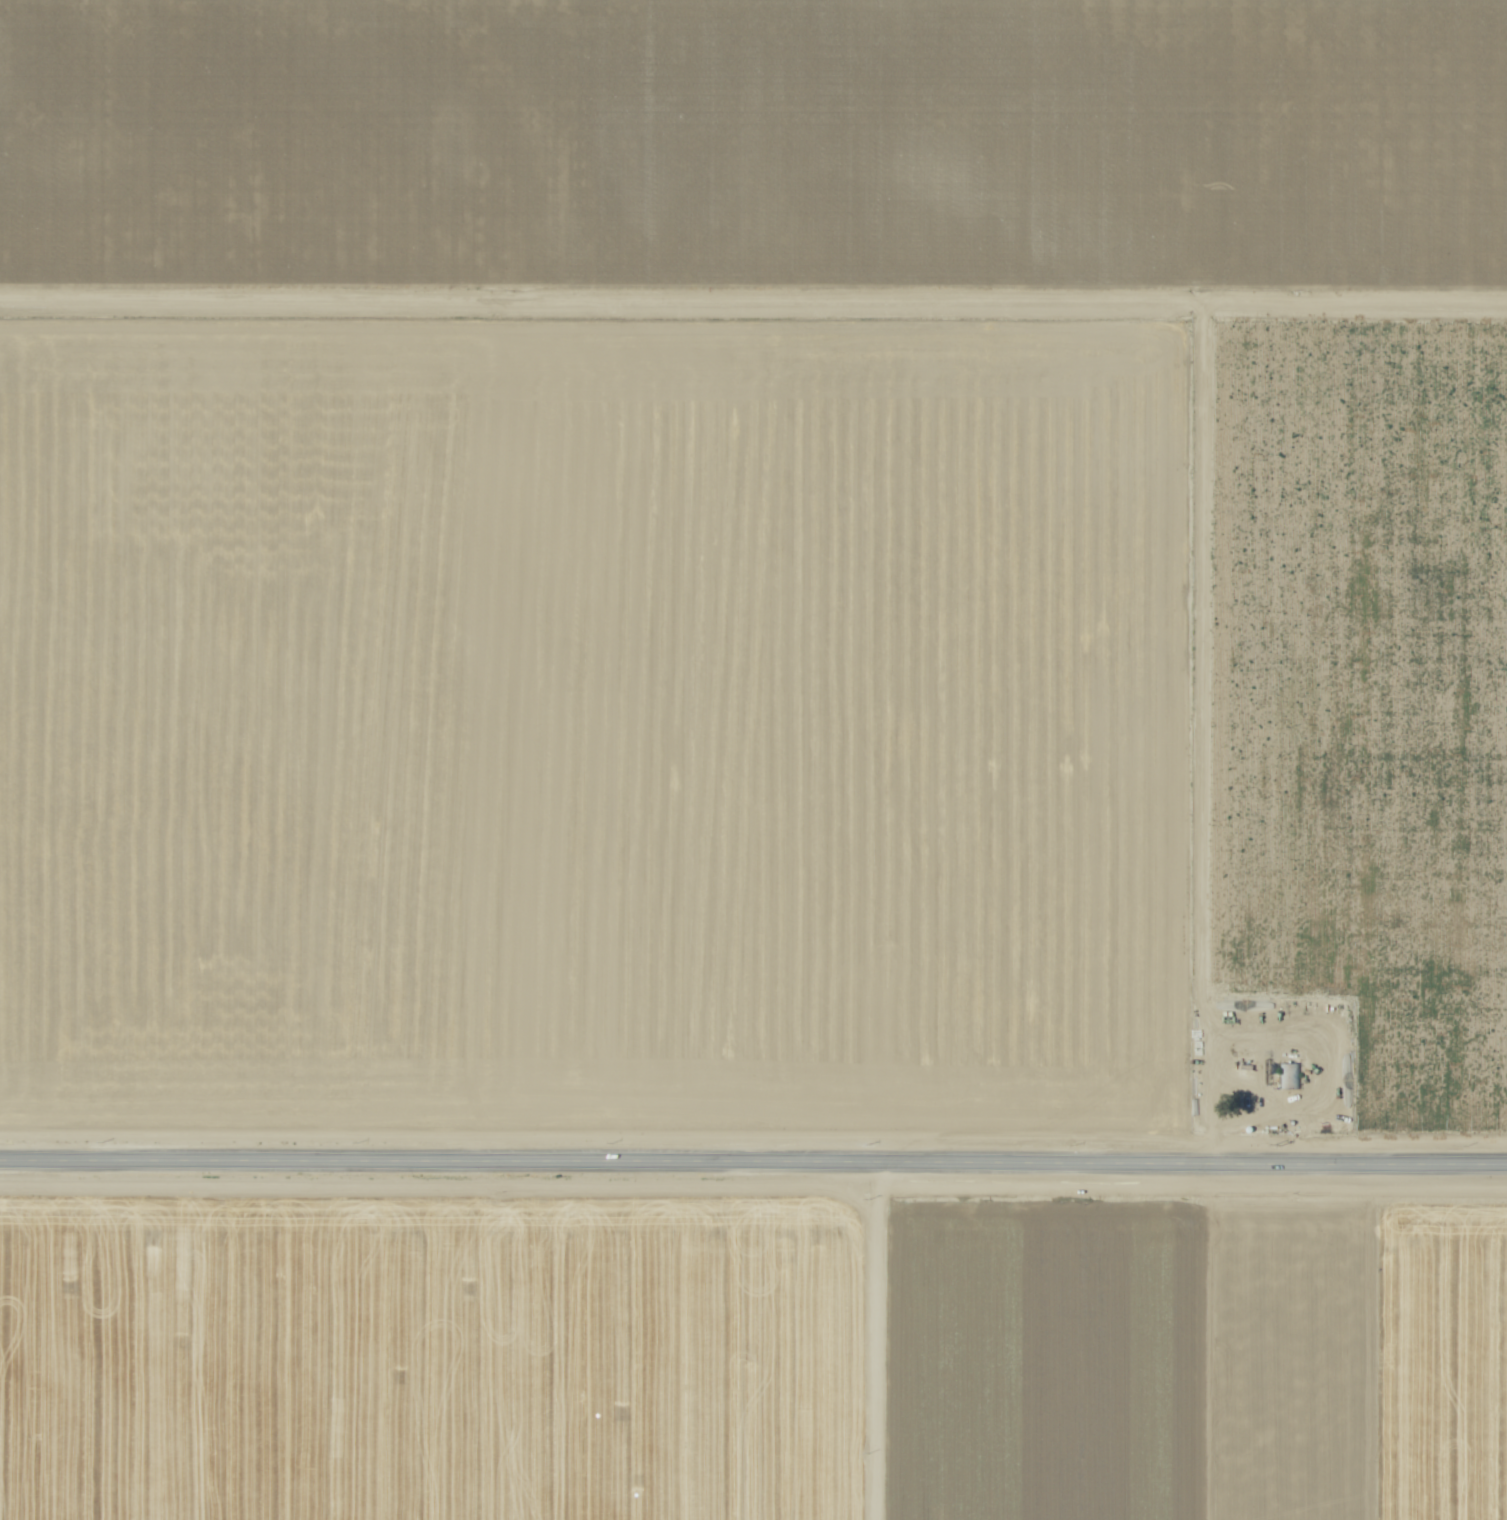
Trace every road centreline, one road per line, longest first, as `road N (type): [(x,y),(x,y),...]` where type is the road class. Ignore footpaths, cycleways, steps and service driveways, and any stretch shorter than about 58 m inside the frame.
road 1 (tertiary): [(0,1160),(1506,1161)]
road 2 (residential): [(1506,293),(0,293)]
road 3 (residential): [(1192,1160),(1194,293)]

